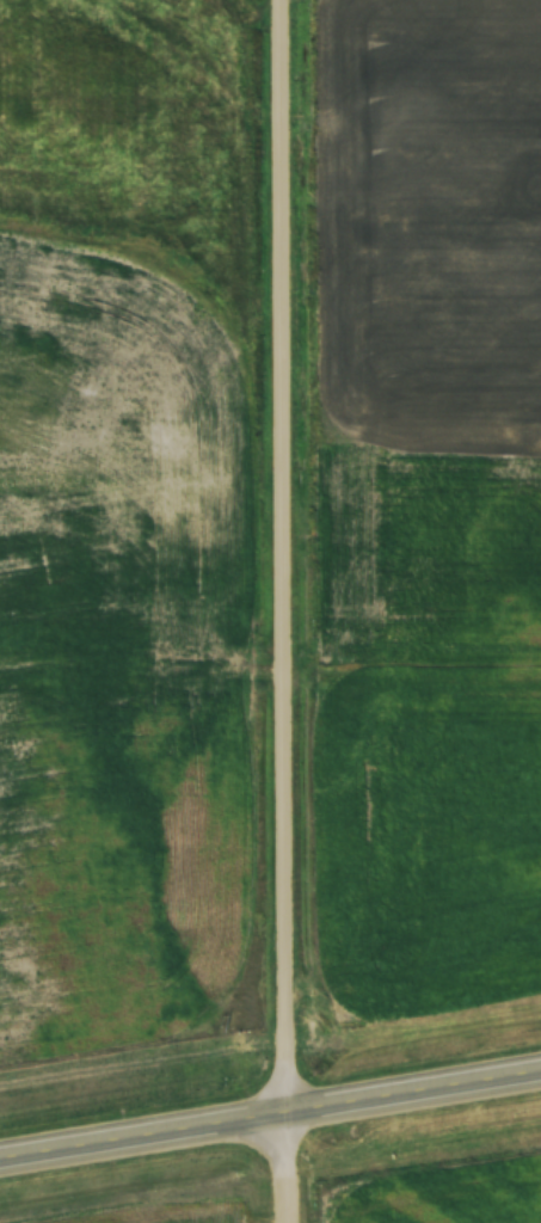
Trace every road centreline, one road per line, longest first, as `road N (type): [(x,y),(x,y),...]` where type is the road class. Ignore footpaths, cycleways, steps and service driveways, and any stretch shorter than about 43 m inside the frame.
road 1 (residential): [(280,1222),(284,0)]
road 2 (primary): [(0,1156),(540,1068)]

